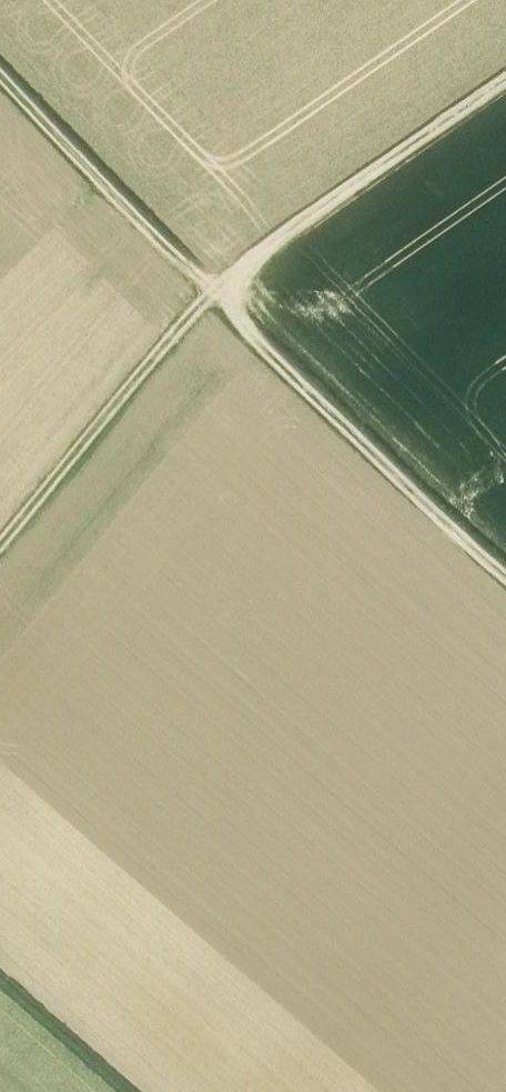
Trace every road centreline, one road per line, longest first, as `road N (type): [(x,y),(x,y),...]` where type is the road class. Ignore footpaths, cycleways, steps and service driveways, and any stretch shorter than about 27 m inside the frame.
road 1 (track): [(0,75),(265,347),(505,578)]
road 2 (track): [(213,291),(505,82)]
road 3 (track): [(213,291),(0,548)]
road 4 (track): [(0,978),(131,1091)]

